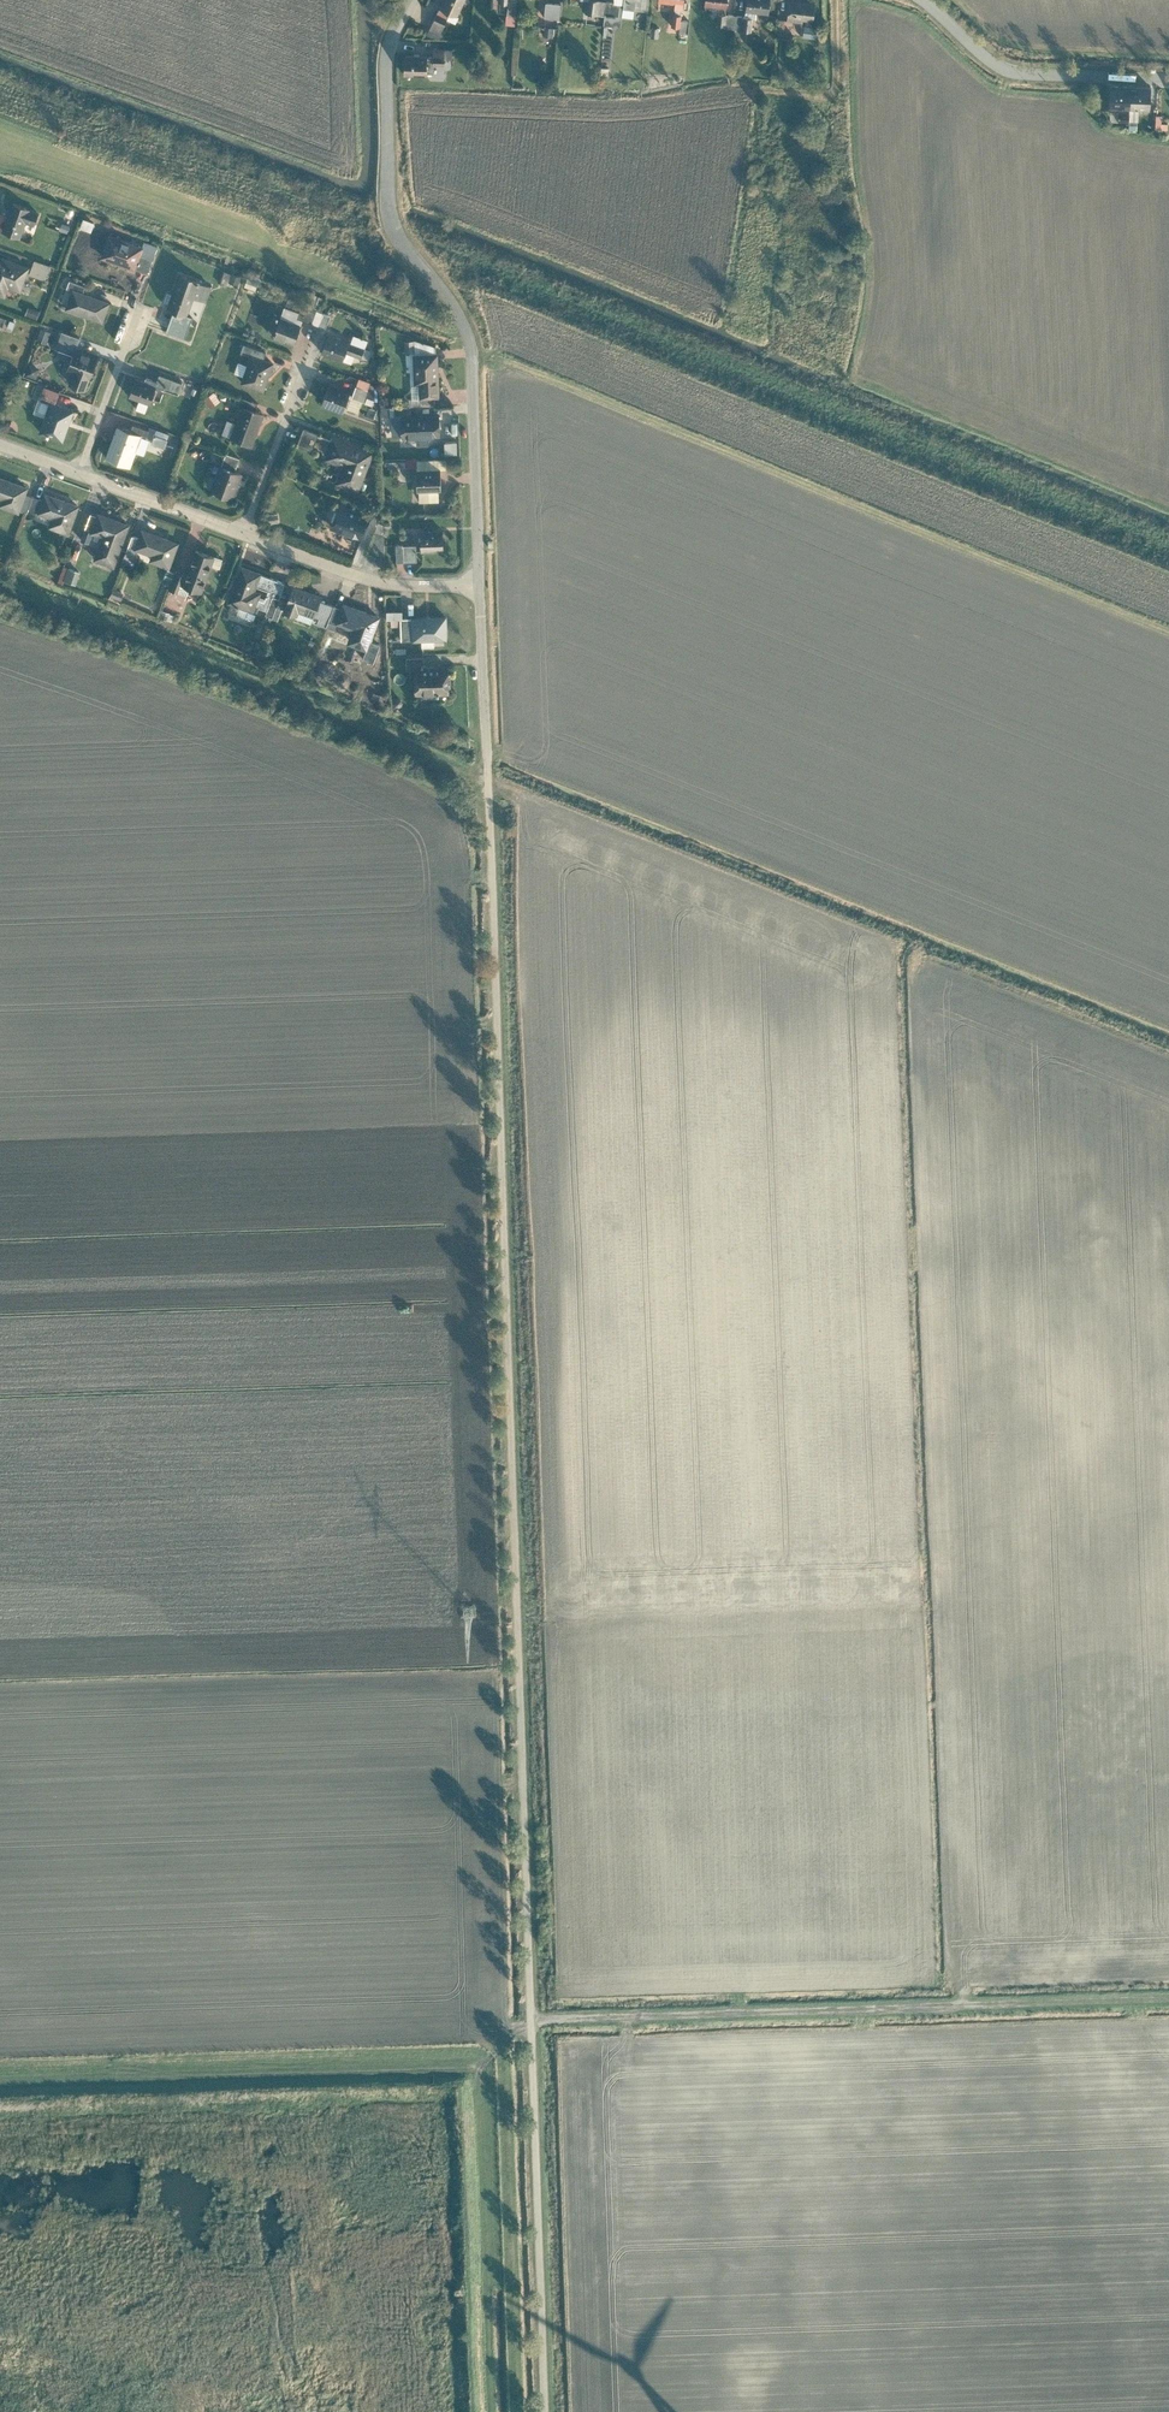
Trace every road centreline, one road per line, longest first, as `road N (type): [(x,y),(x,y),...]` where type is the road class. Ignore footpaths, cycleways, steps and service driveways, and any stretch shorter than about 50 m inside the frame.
road 1 (unclassified): [(543,2411),(477,587)]
road 2 (track): [(1168,1998),(530,2020)]
road 3 (unclassified): [(410,0),(384,68),(390,191),(395,234),(460,315),(471,349),(477,587)]
road 4 (track): [(0,589),(485,779)]
road 5 (track): [(471,349),(804,484)]
road 6 (residential): [(1168,81),(983,70),(902,0)]
road 7 (residential): [(477,587),(364,577),(248,533)]
road 8 (residential): [(248,533),(81,474)]
road 9 (residential): [(81,474),(139,311)]
road 10 (residential): [(248,533),(302,375)]

